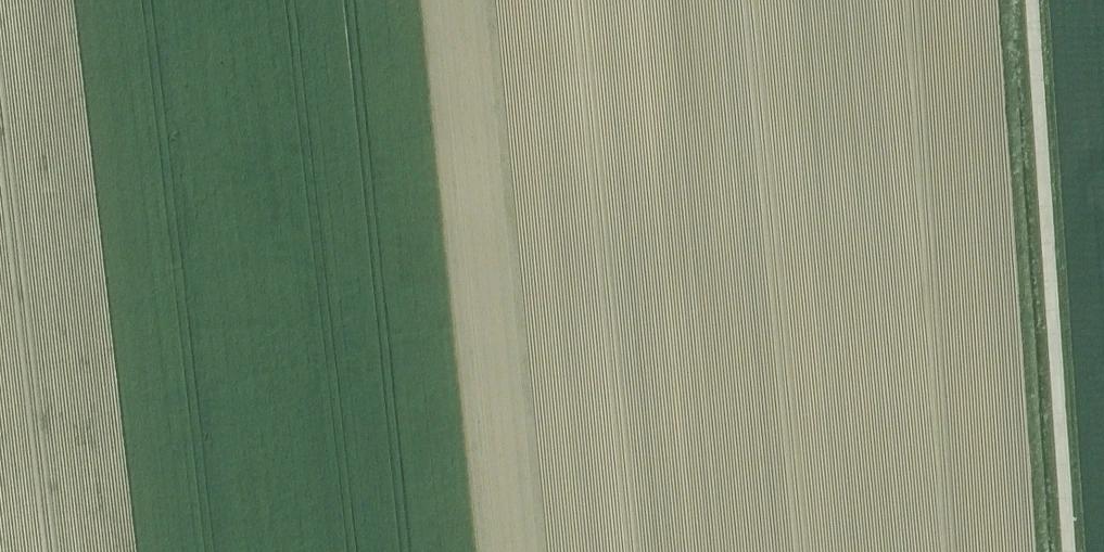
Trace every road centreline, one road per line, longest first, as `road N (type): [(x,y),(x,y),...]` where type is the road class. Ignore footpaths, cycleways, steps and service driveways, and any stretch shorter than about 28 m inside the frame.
road 1 (unclassified): [(1033,0),(1070,551)]

